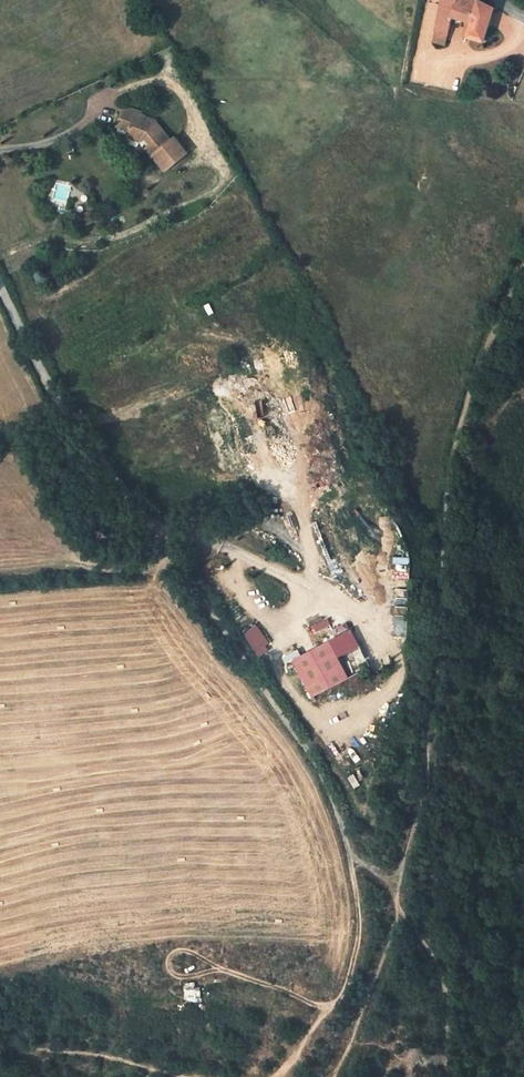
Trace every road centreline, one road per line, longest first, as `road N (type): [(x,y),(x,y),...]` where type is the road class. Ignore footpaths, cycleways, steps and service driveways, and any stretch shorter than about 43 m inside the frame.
road 1 (track): [(398,909),(402,858),(428,779),(448,479),(466,399),(523,264)]
road 2 (residential): [(0,288),(59,404),(151,525)]
road 3 (track): [(151,525),(221,545),(299,579),(308,593),(303,611),(286,624),(251,610)]
road 4 (track): [(333,1006),(187,952),(165,961),(177,979),(200,974)]
road 5 (track): [(348,856),(357,949),(333,1006)]

